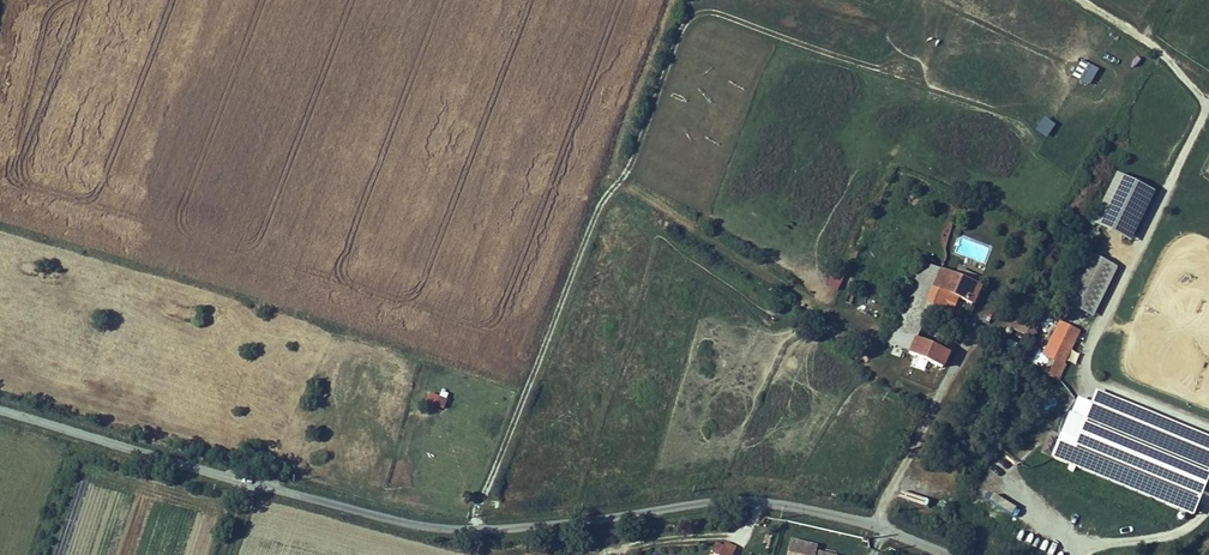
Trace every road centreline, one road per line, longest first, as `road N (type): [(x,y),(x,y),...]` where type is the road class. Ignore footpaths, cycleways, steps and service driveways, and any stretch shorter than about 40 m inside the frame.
road 1 (residential): [(0,405),(434,525),(516,525),(762,499),(865,518),(956,554)]
road 2 (track): [(673,0),(472,527)]
road 3 (track): [(1208,416),(1091,377),(1061,393),(1010,485),(1056,534),(1066,554)]
road 4 (track): [(1078,0),(1208,82)]
road 5 (track): [(82,429),(44,554)]

